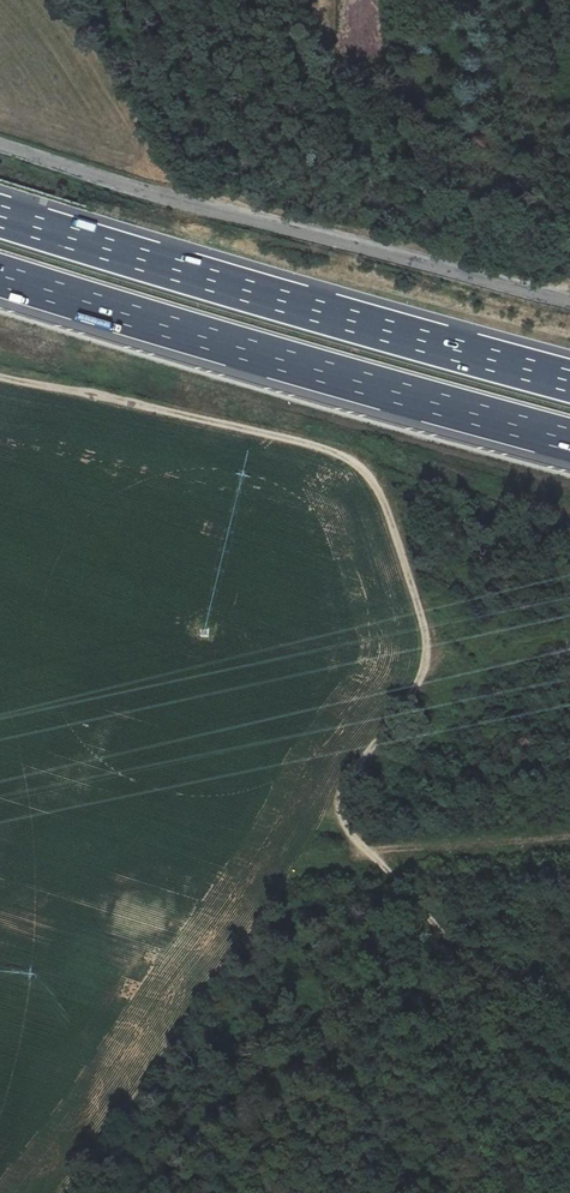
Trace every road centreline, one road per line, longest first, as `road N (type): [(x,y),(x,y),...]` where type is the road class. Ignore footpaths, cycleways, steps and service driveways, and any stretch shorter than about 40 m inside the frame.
road 1 (track): [(0,375),(272,435),(340,456),(372,487),(426,652),(416,693),(338,803),(345,826),(489,979)]
road 2 (motorway): [(569,380),(0,216)]
road 3 (motorway): [(0,277),(569,441)]
road 4 (unclassified): [(569,303),(0,147)]
road 5 (track): [(489,979),(569,1083)]

